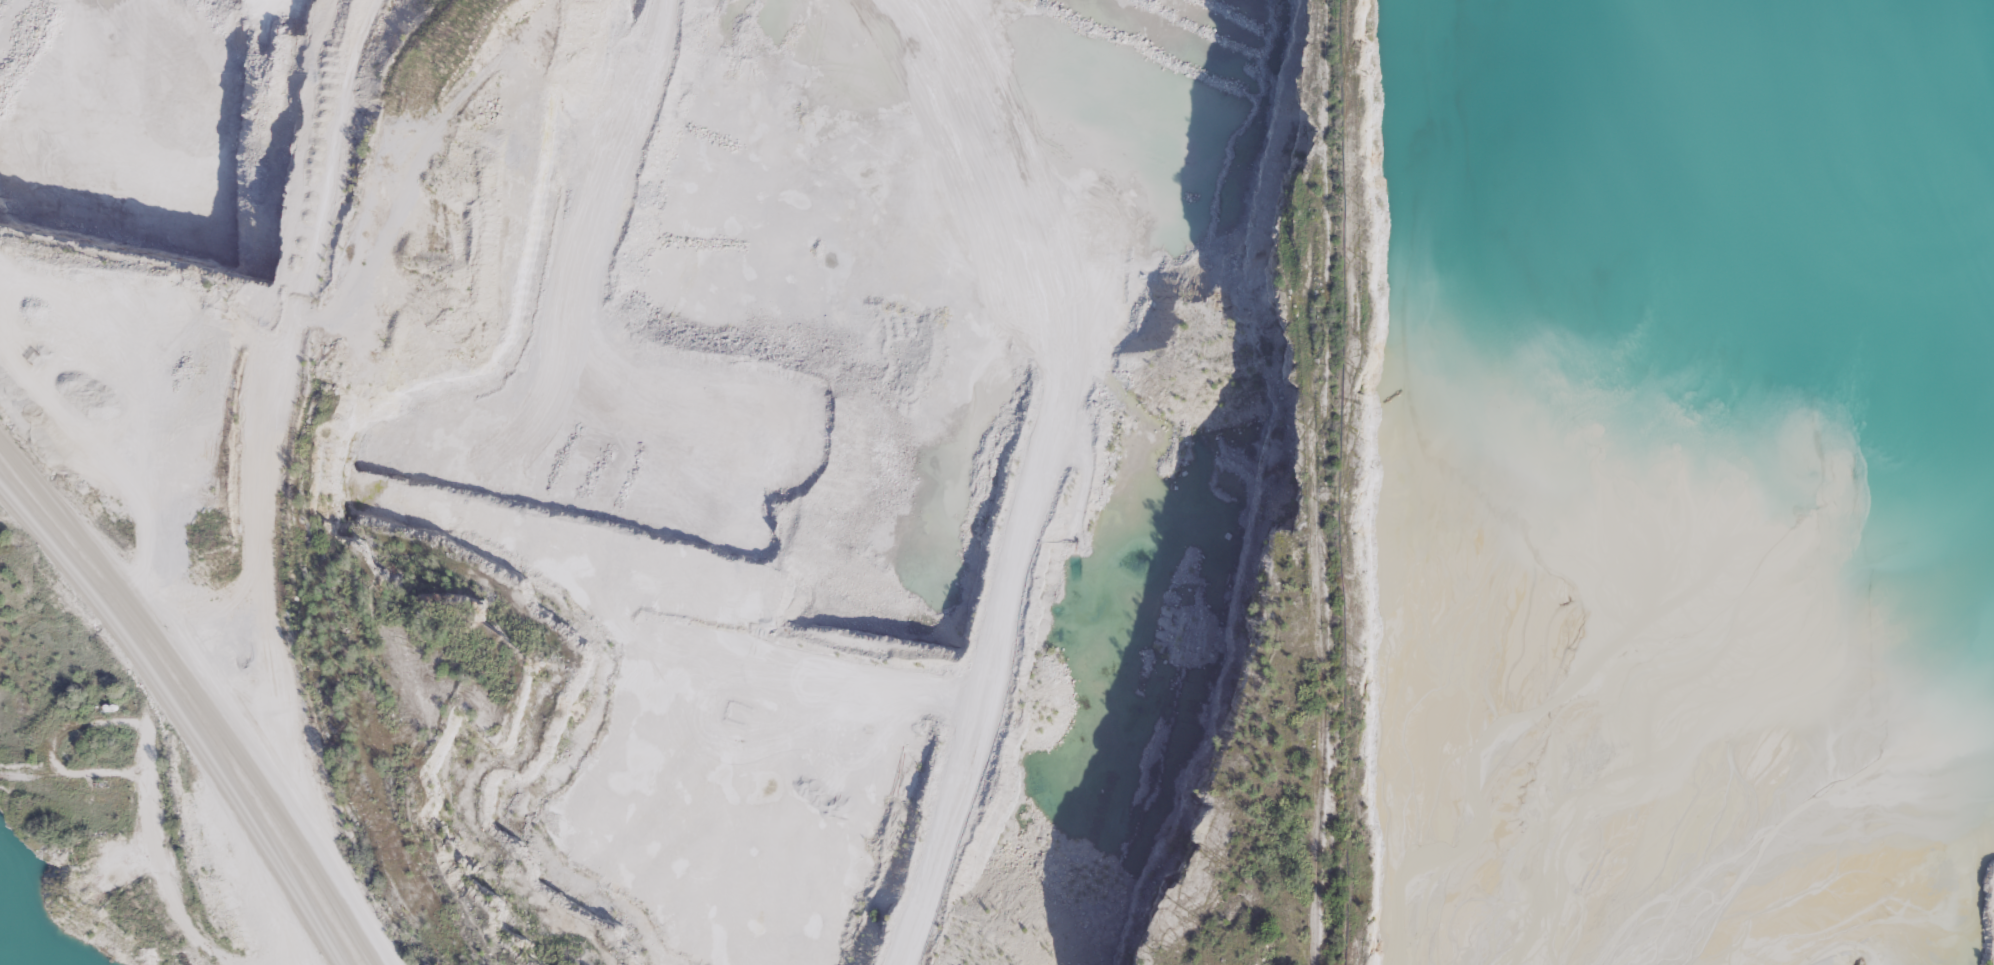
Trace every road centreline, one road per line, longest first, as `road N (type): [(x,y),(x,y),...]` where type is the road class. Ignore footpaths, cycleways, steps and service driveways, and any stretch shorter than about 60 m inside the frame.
road 1 (residential): [(362,964),(112,600),(0,470)]

